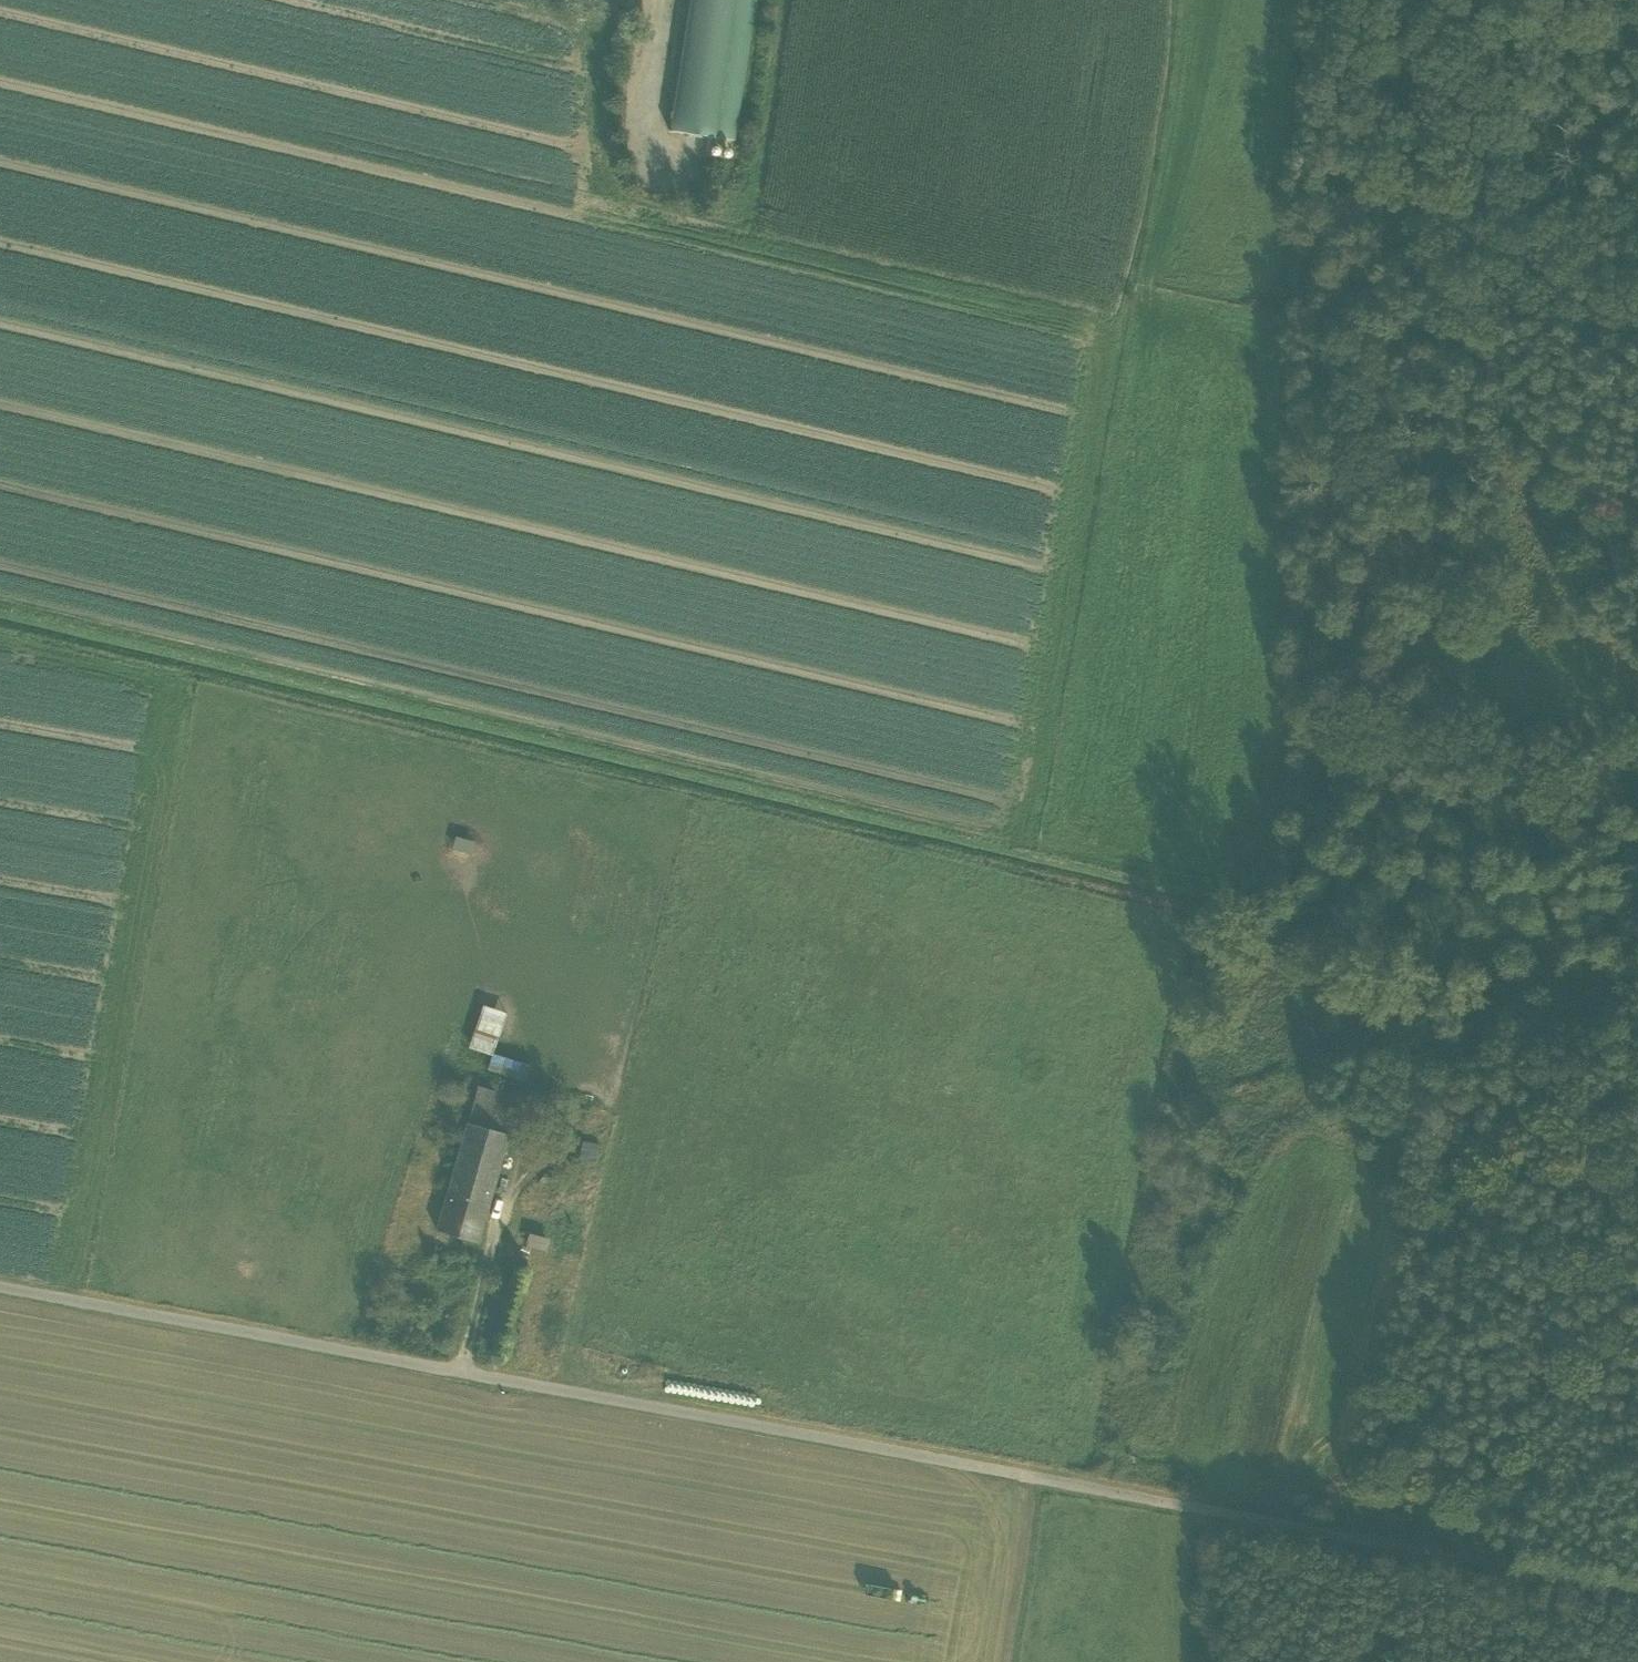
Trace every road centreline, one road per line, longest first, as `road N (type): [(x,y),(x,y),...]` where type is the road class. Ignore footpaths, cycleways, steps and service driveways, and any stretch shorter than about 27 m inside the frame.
road 1 (unclassified): [(1637,1589),(0,1286)]
road 2 (track): [(1637,335),(1261,266)]

